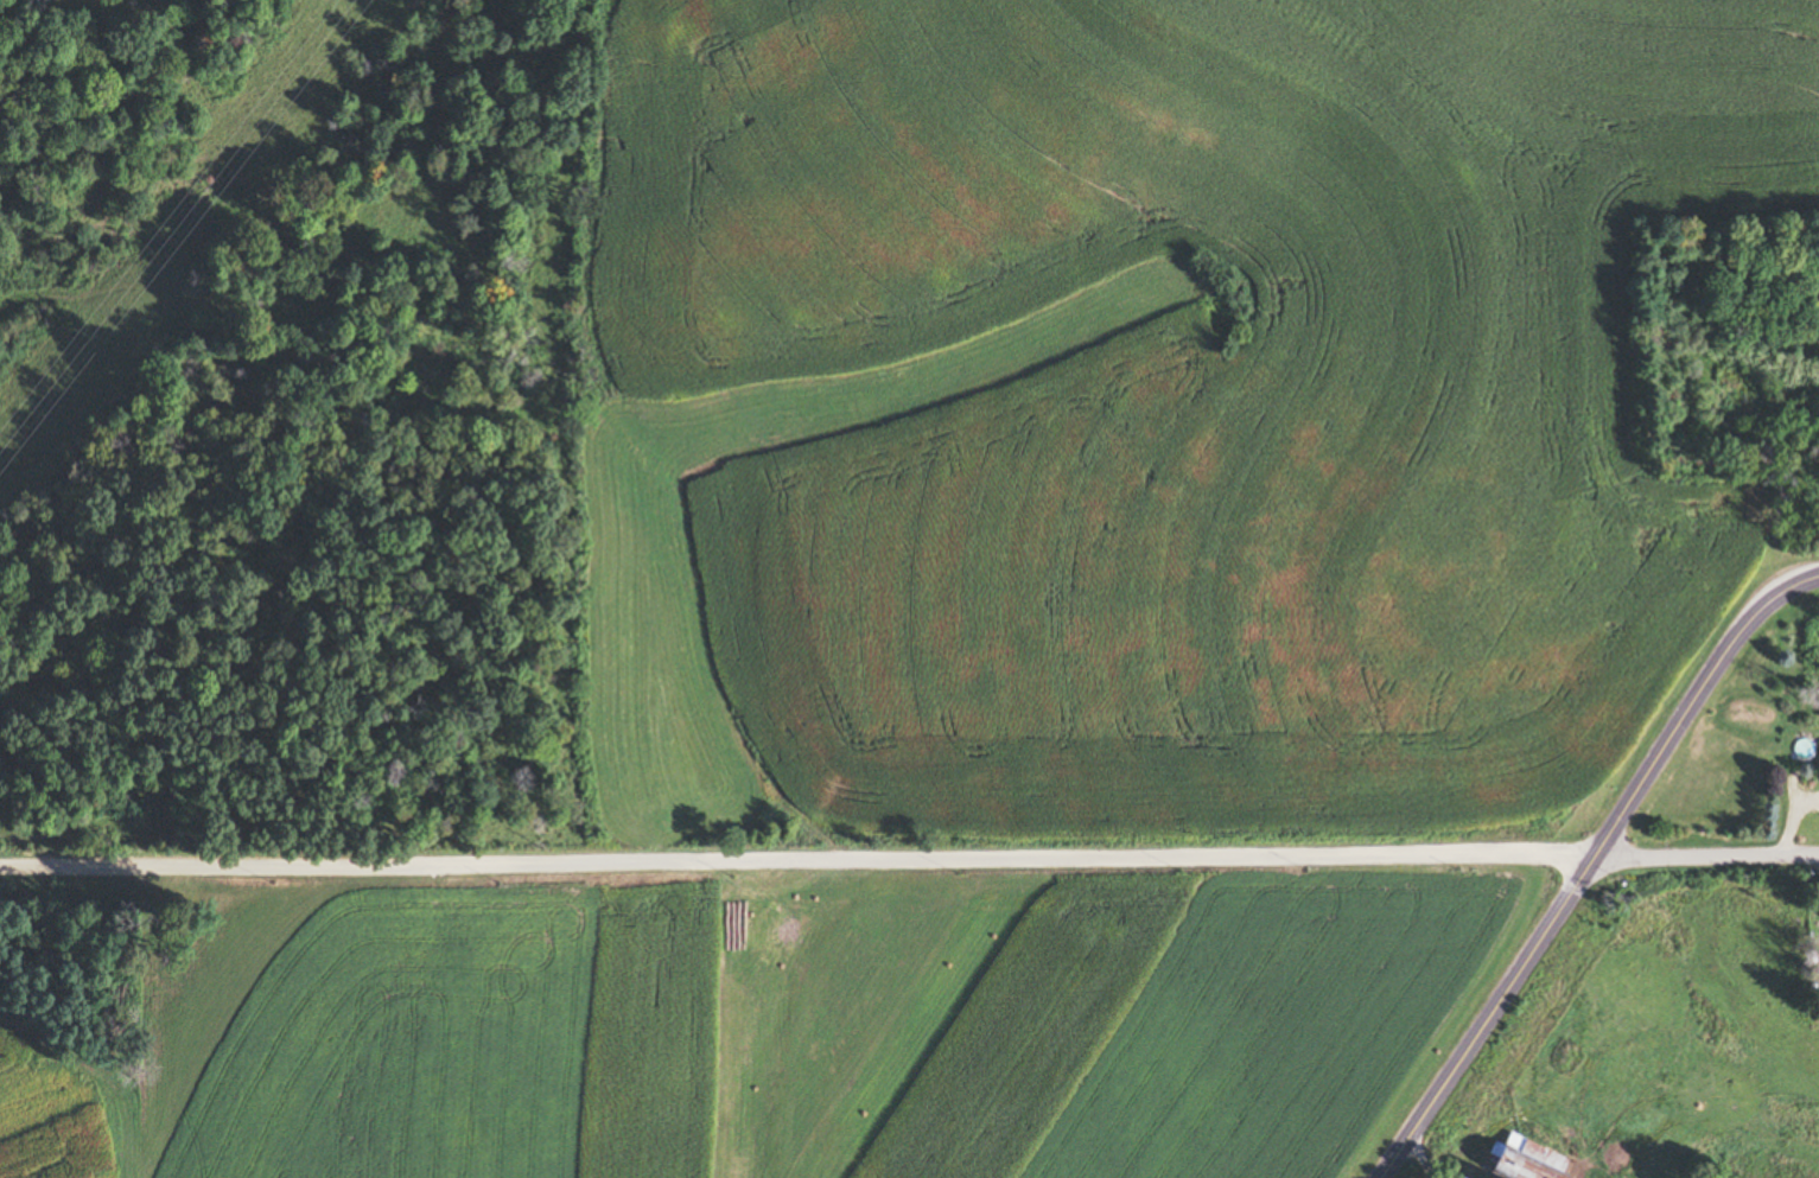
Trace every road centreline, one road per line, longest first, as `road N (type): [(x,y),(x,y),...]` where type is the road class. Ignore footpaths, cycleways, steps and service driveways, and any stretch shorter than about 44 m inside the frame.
road 1 (residential): [(1818,855),(0,866)]
road 2 (secondary): [(1381,1177),(1724,644),(1761,604),(1818,569)]

